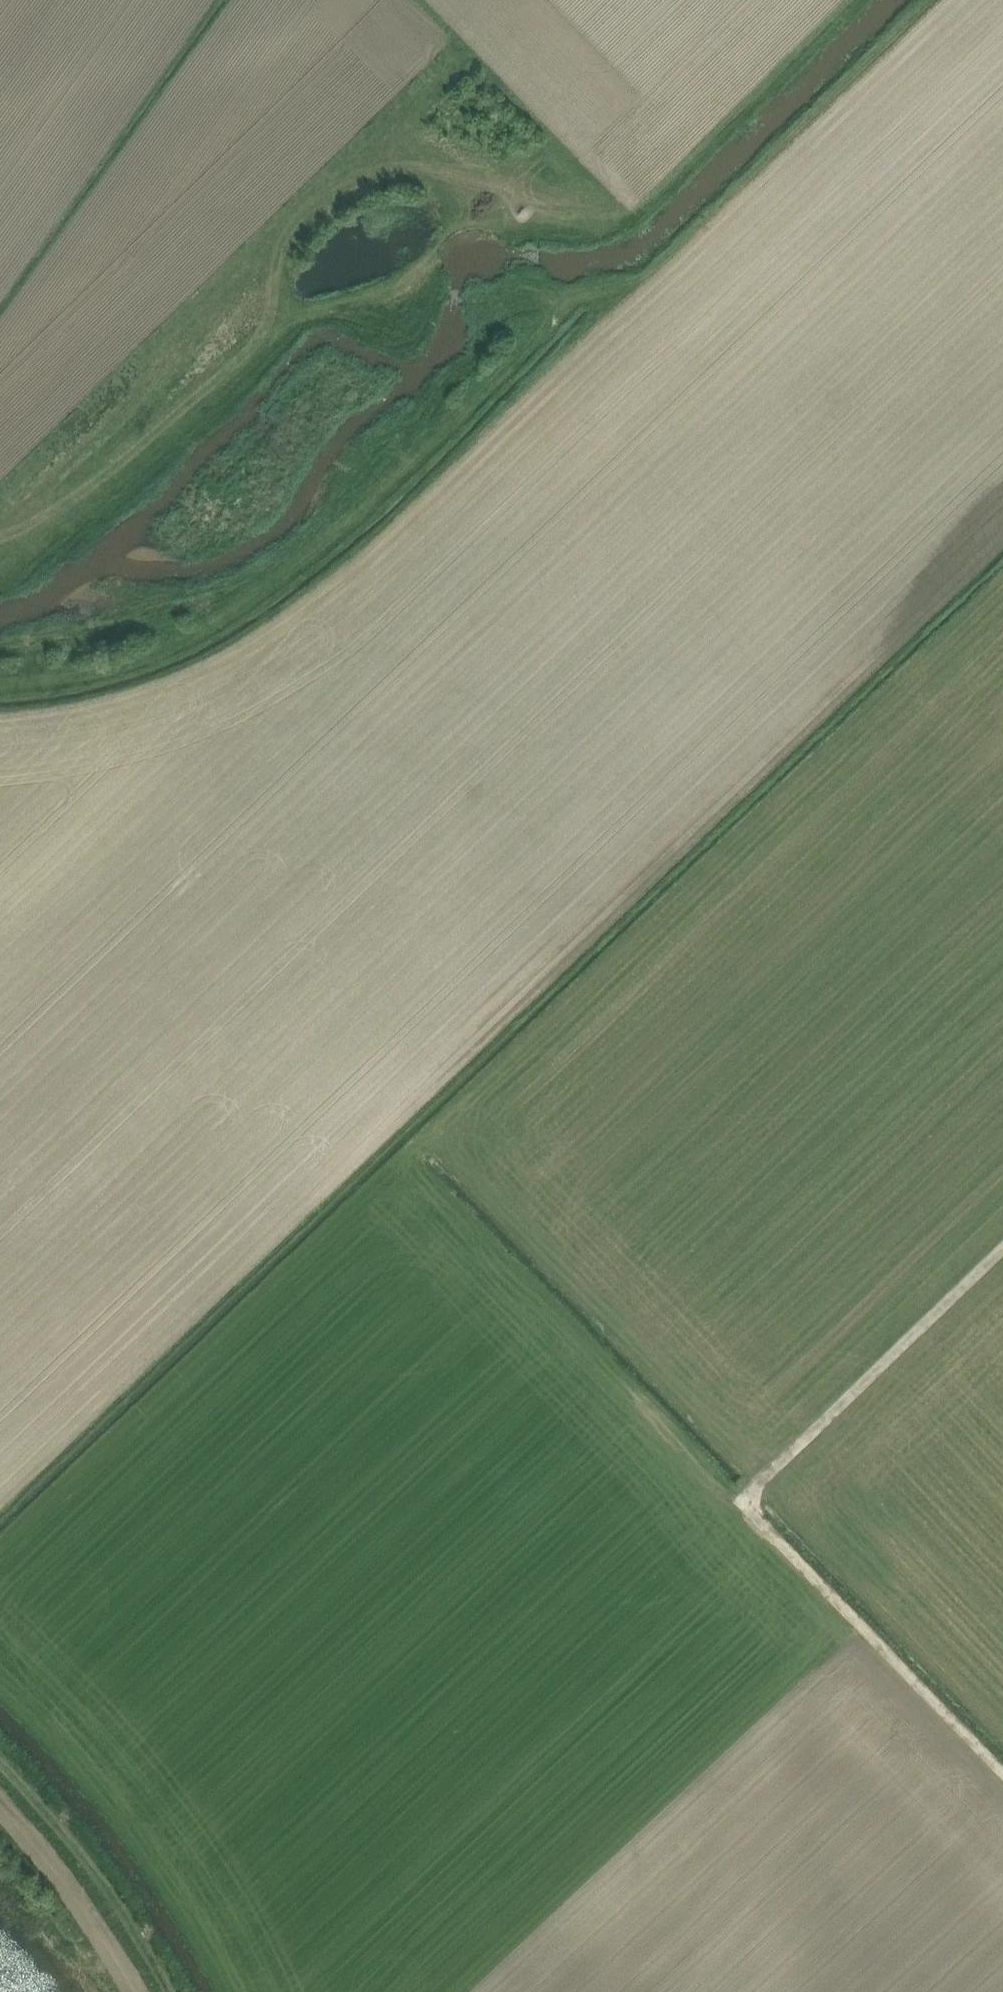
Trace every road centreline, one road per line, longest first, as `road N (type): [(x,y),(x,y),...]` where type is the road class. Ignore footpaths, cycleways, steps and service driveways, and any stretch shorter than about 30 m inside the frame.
road 1 (track): [(1002,1773),(752,1507),(754,1493),(1002,1249)]
road 2 (track): [(135,1991),(0,1825)]

